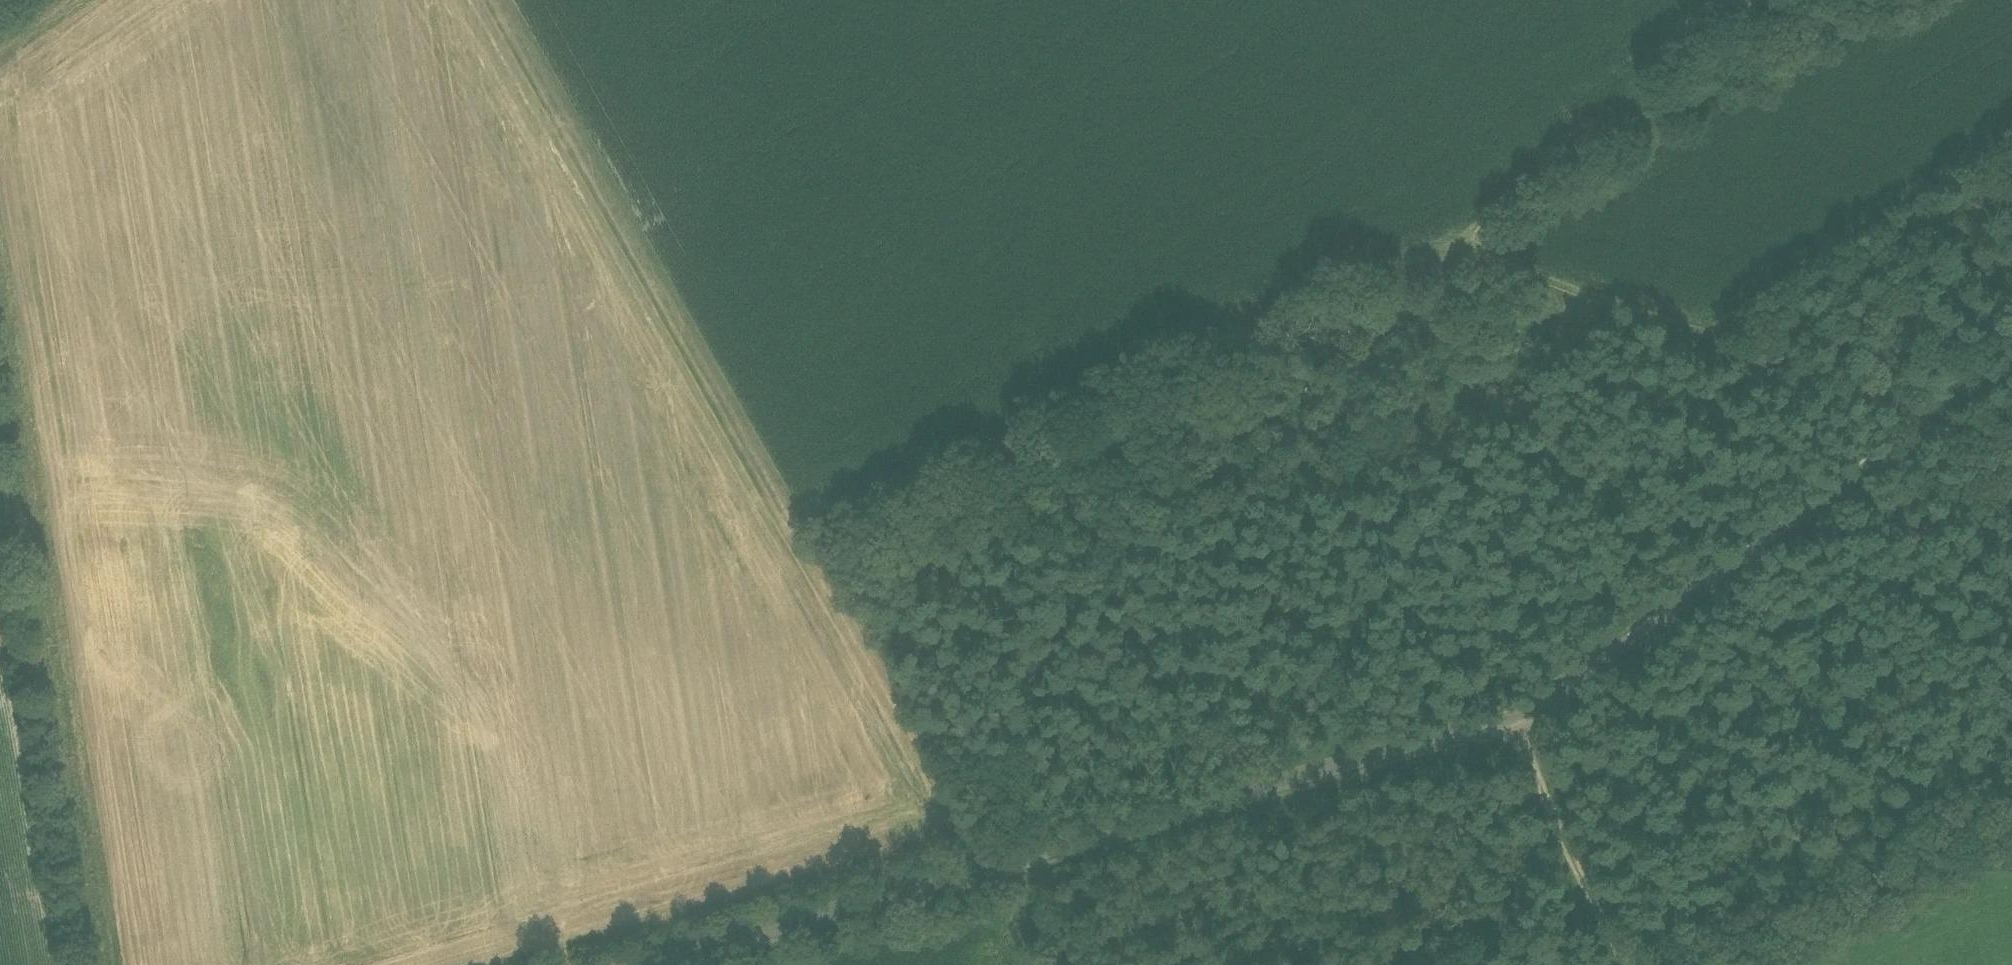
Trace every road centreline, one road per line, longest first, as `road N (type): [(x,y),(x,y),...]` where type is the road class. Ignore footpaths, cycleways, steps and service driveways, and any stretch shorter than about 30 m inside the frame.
road 1 (residential): [(2011,374),(1504,721),(1258,809),(683,964)]
road 2 (track): [(1615,964),(1504,721)]

